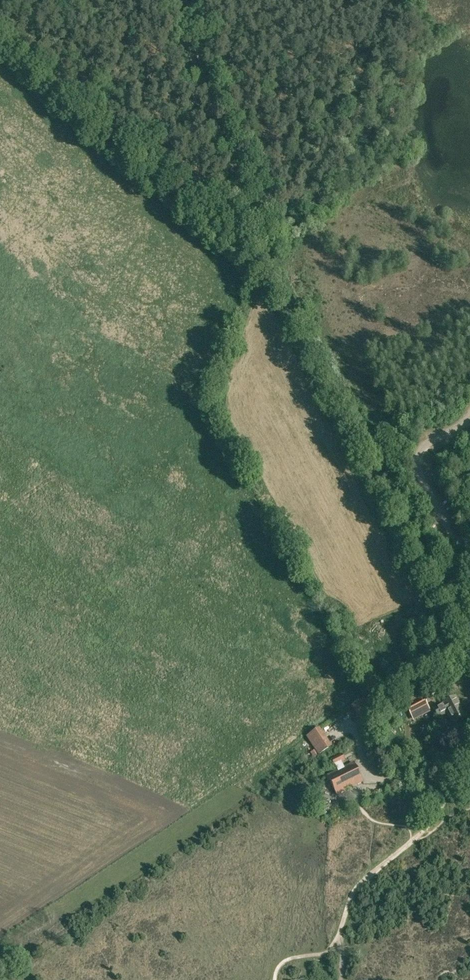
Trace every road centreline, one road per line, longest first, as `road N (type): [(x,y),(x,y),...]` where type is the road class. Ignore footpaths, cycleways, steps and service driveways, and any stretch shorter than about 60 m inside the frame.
road 1 (track): [(450,599),(270,259)]
road 2 (track): [(270,259),(174,0)]

